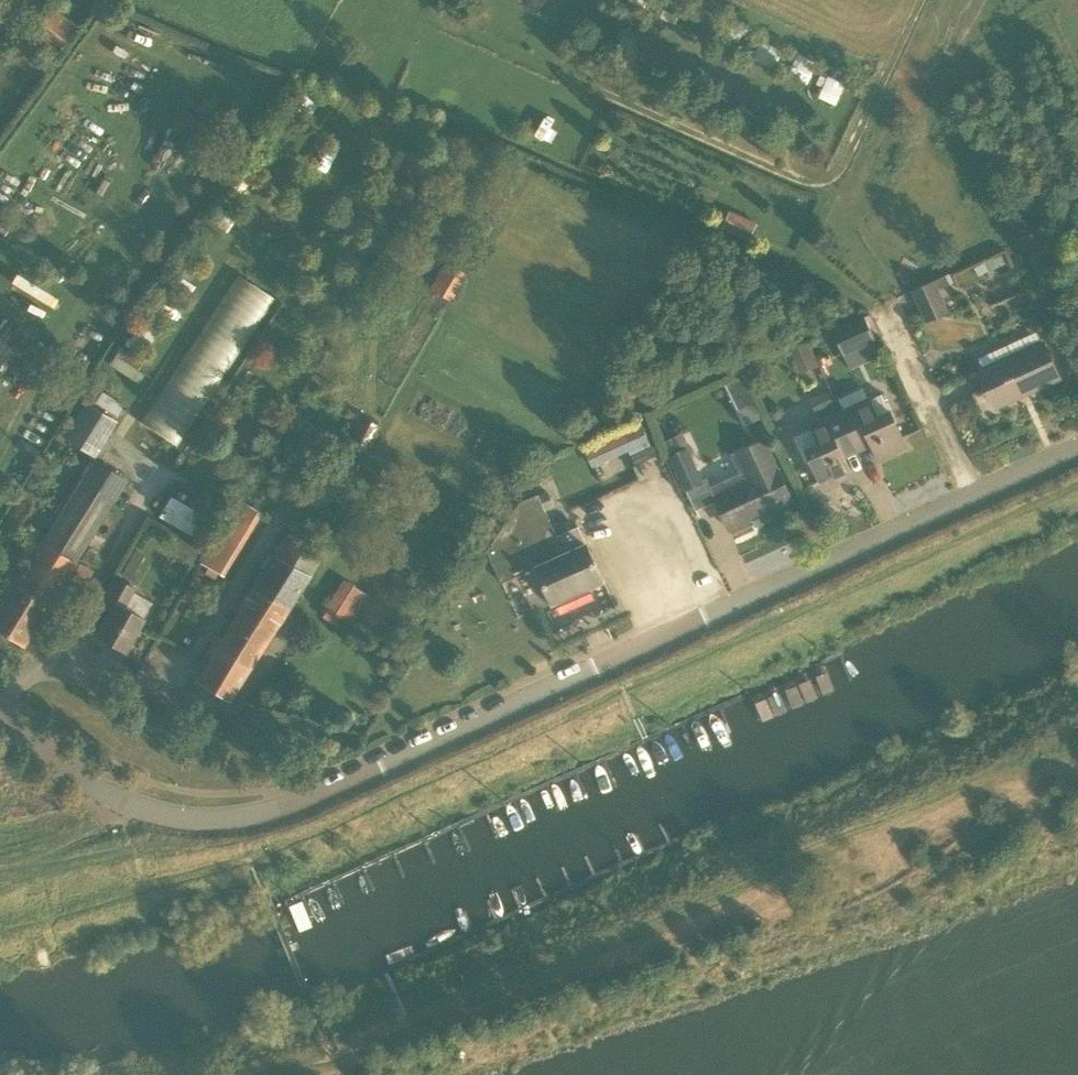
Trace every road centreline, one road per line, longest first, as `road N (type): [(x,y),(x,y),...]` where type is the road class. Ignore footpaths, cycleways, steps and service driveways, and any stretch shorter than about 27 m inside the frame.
road 1 (unclassified): [(0,726),(124,800),(177,819),(235,819),(294,804),(972,494)]
road 2 (track): [(823,201),(912,0)]
road 3 (residential): [(972,494),(879,303)]

